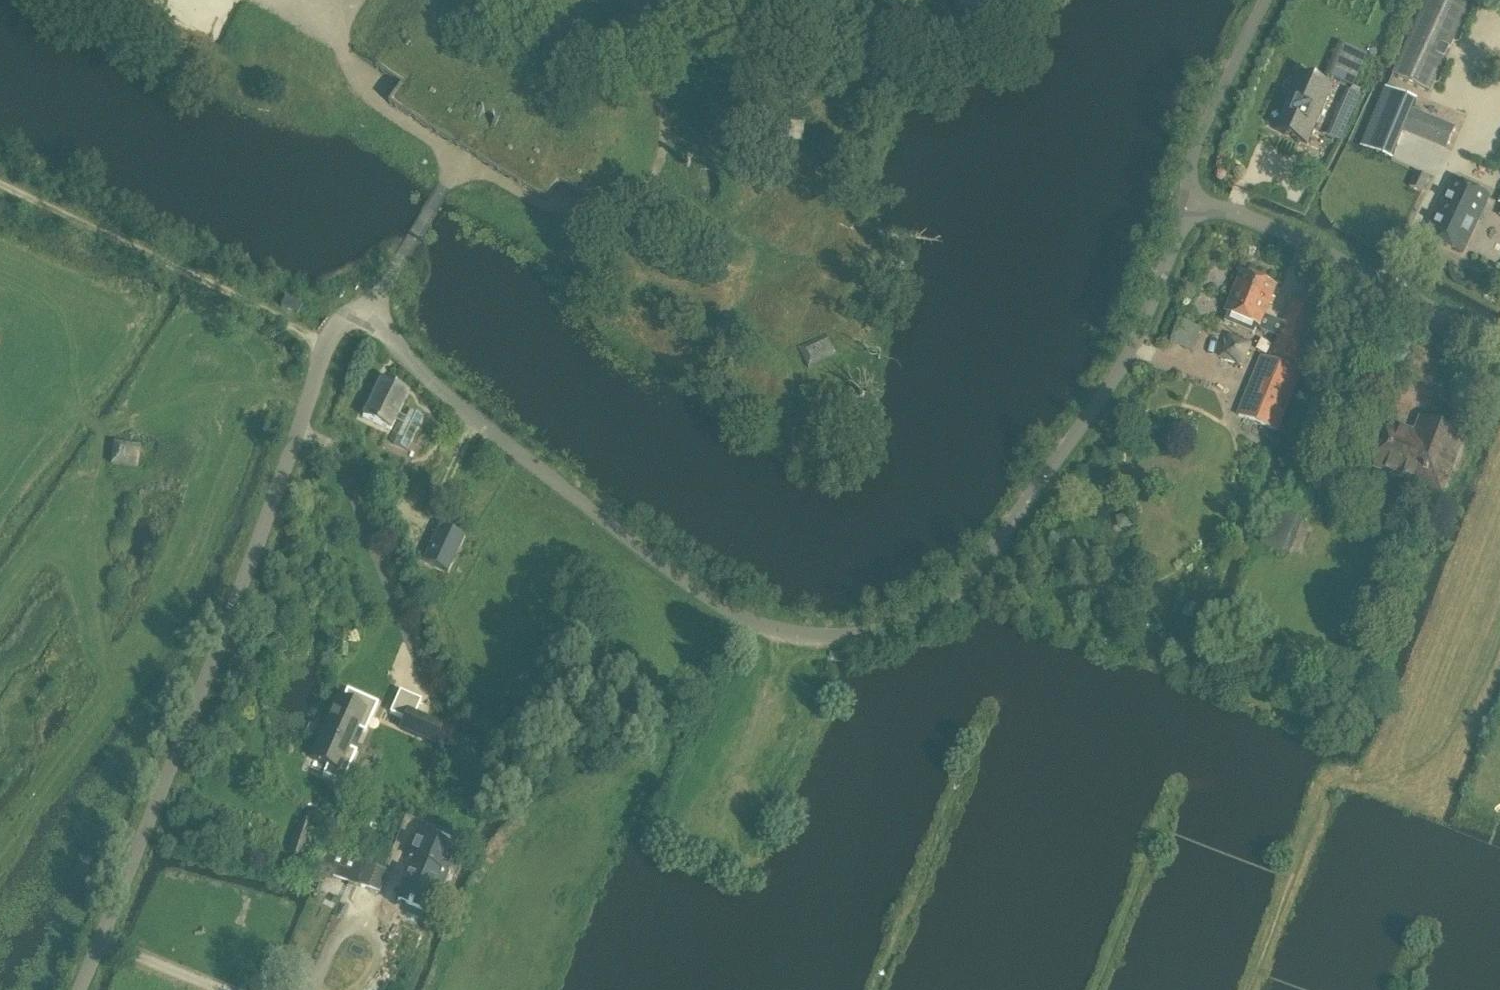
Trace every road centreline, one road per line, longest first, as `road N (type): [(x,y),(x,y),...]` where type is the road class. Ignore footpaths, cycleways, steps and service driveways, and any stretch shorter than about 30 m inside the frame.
road 1 (unclassified): [(1190,205),(1121,365),(995,548),(929,616),(842,637),(779,630),(704,596),(472,419),(399,351),(382,322),(369,313),(347,319)]
road 2 (unclassified): [(81,989),(328,346),(347,319)]
road 3 (track): [(0,863),(175,605),(260,378)]
road 4 (track): [(130,673),(109,650),(95,616),(90,494),(98,449),(149,351),(201,282)]
road 5 (track): [(328,346),(0,187)]
road 6 (unclassified): [(1499,343),(1297,238),(1190,205)]
road 7 (track): [(43,417),(113,415),(144,392),(183,380),(260,378)]
road 8 (unclassified): [(1190,205),(1189,169),(1264,0)]
road 9 (track): [(0,607),(48,536),(90,494)]

